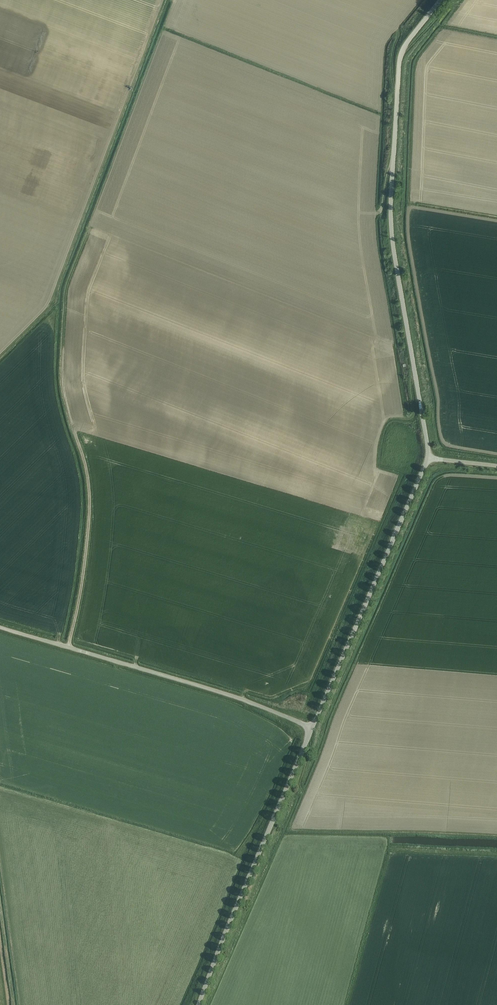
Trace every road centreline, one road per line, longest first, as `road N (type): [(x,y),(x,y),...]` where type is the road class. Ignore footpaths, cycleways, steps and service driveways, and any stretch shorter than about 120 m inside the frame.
road 1 (unclassified): [(428,459),(391,207),(400,60),(440,0)]
road 2 (unclassified): [(312,728),(0,627)]
road 3 (unclassified): [(198,1004),(312,728)]
road 4 (unclassified): [(312,728),(428,459)]

